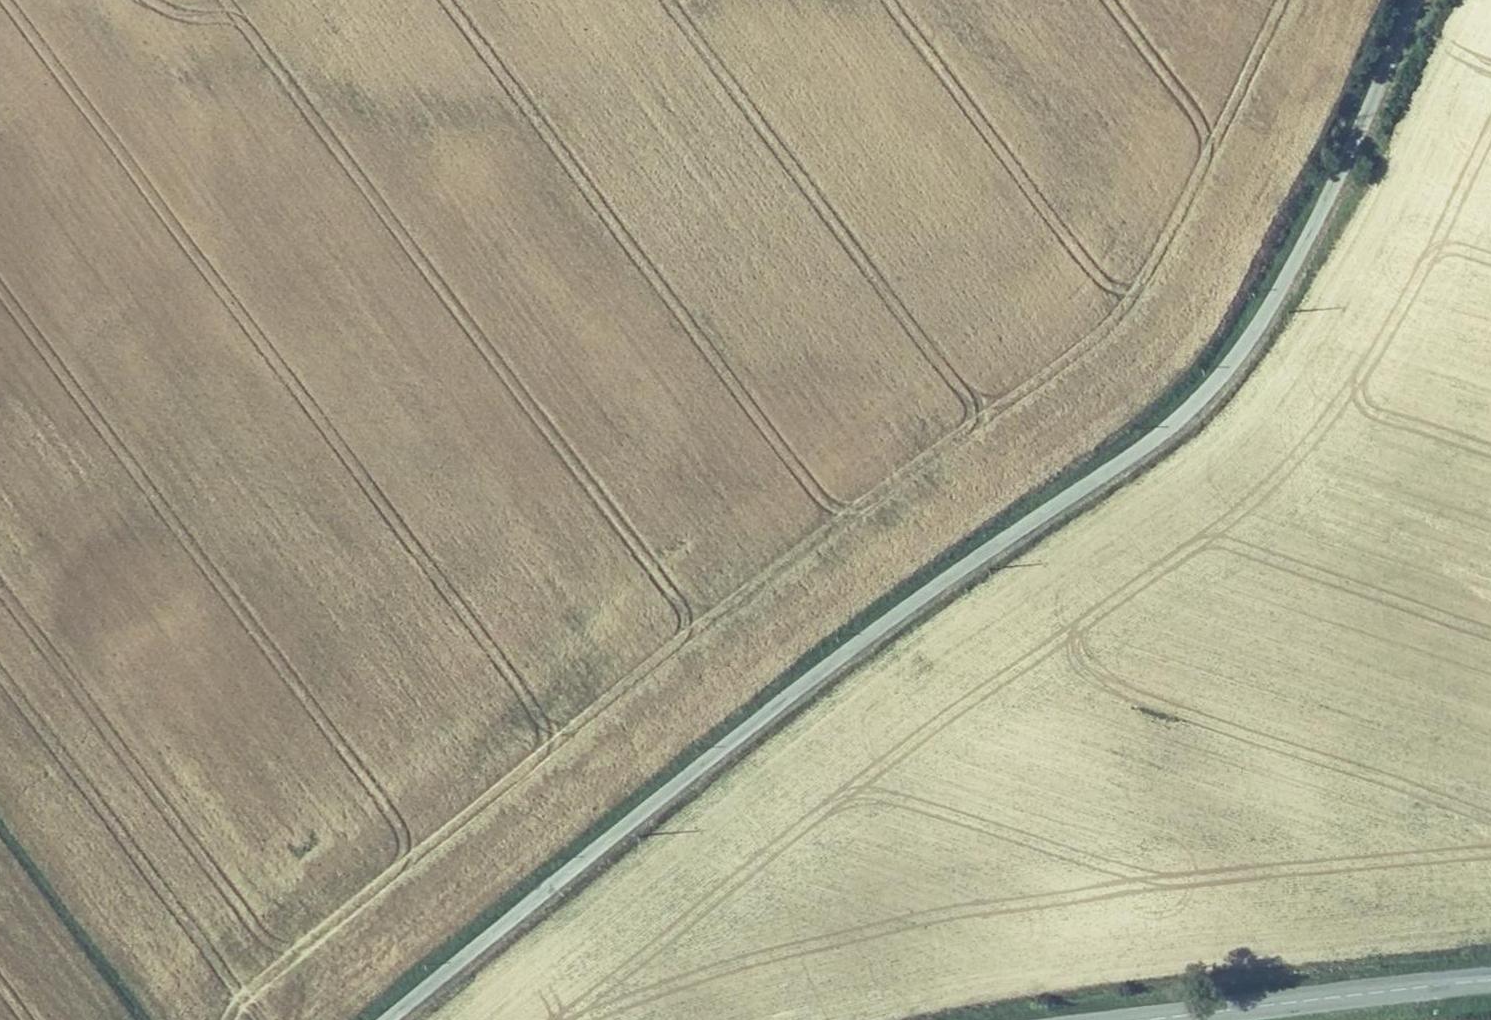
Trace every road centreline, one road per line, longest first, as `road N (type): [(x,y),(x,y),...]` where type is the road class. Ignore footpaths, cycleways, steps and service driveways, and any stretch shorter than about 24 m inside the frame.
road 1 (unclassified): [(1420,0),(1312,237),(1262,323),(1186,411),(892,619),(387,1019)]
road 2 (tertiary): [(1490,979),(1153,1019)]

